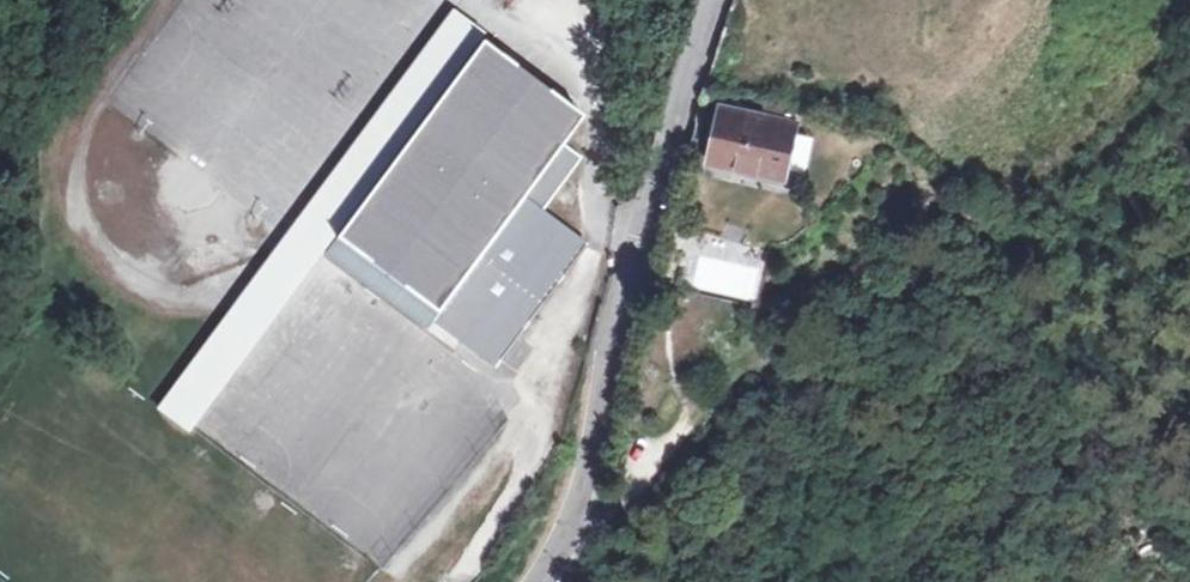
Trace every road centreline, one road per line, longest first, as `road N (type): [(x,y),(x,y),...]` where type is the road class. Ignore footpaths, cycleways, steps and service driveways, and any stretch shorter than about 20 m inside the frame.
road 1 (unclassified): [(536,581),(573,509),(642,210),(707,0)]

